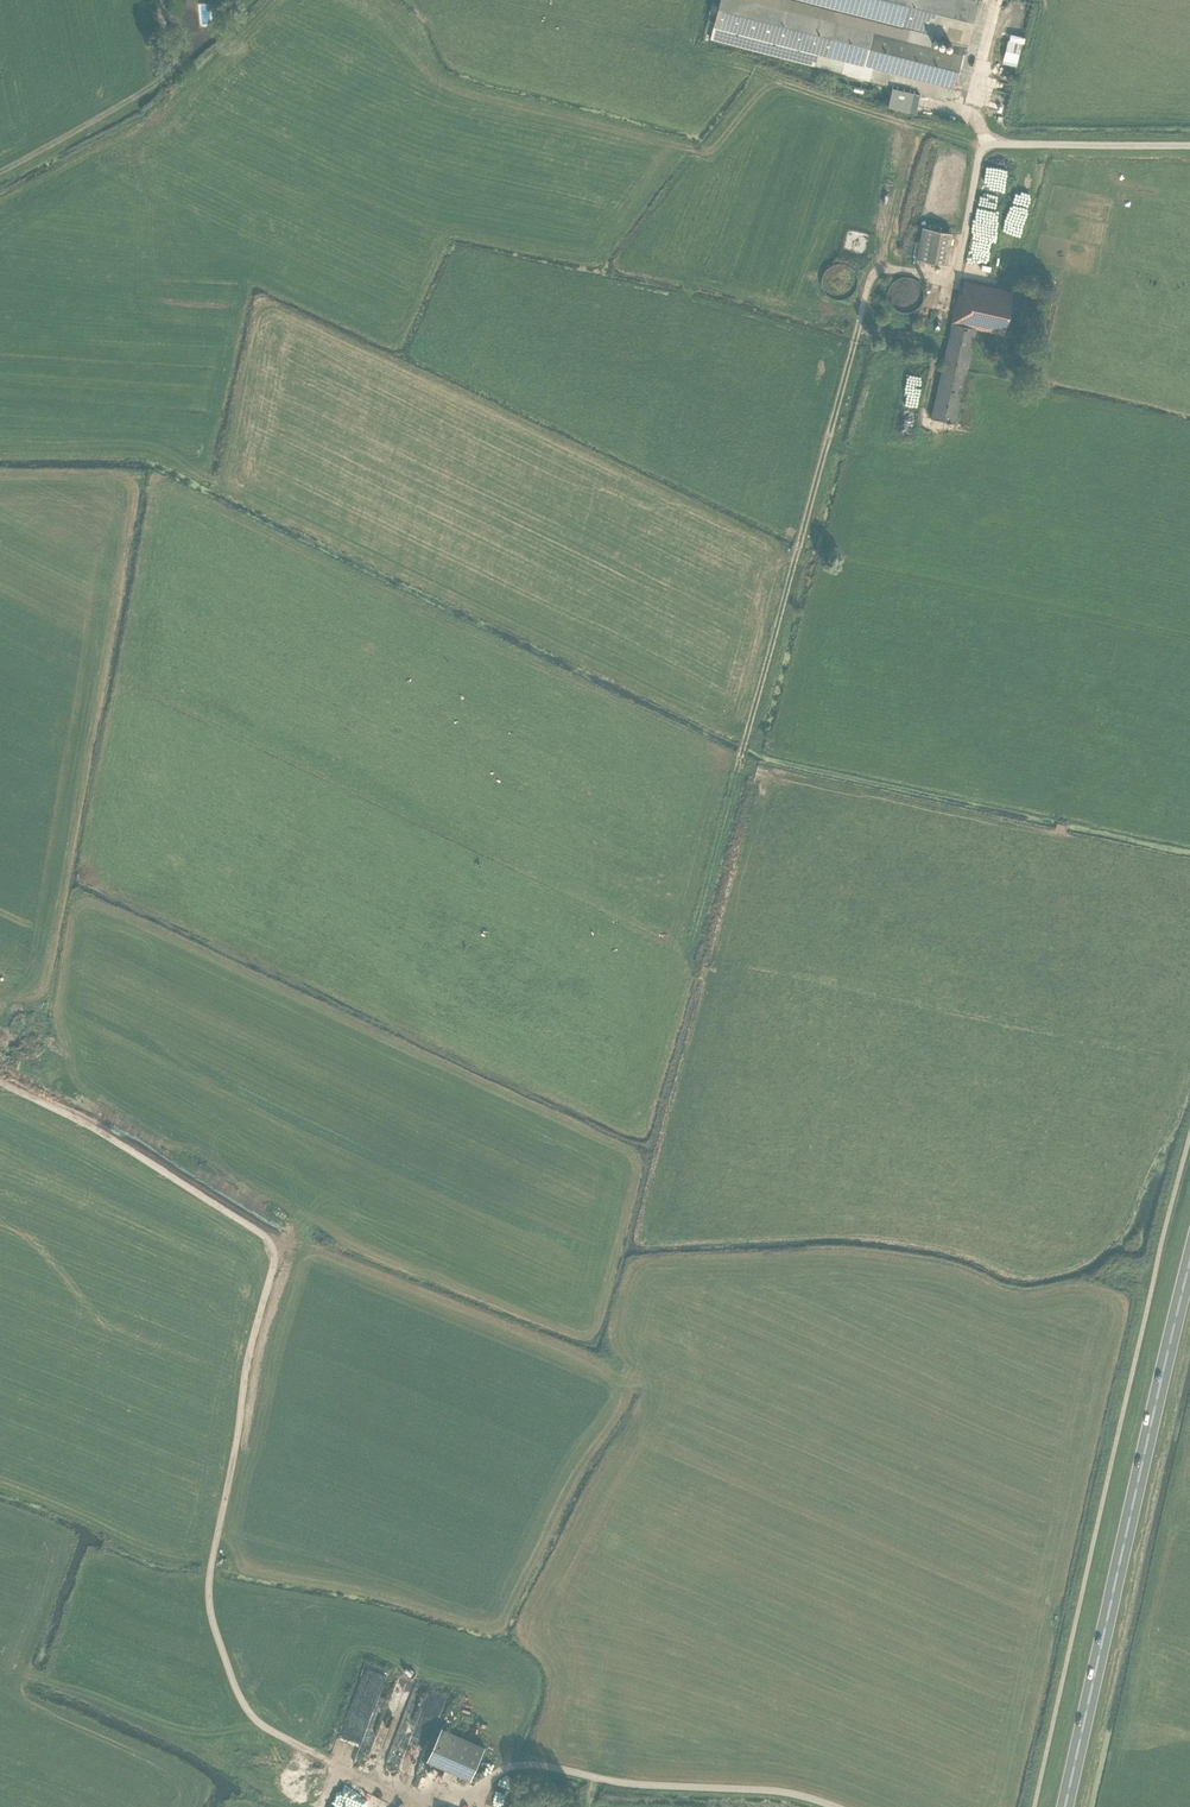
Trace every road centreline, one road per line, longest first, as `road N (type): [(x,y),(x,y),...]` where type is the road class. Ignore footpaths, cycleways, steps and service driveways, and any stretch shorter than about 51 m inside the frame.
road 1 (track): [(499,1774),(429,1805),(400,1800),(337,1770),(248,1708),(211,1615),(208,1585),(273,1269),(271,1243),(97,1127),(0,1081)]
road 2 (trunk): [(1064,1806),(1189,1270)]
road 3 (unclassified): [(831,1806),(768,1790),(623,1786),(546,1765),(499,1774)]
road 4 (track): [(171,70),(0,172)]
road 5 (unclassified): [(1189,148),(992,143)]

